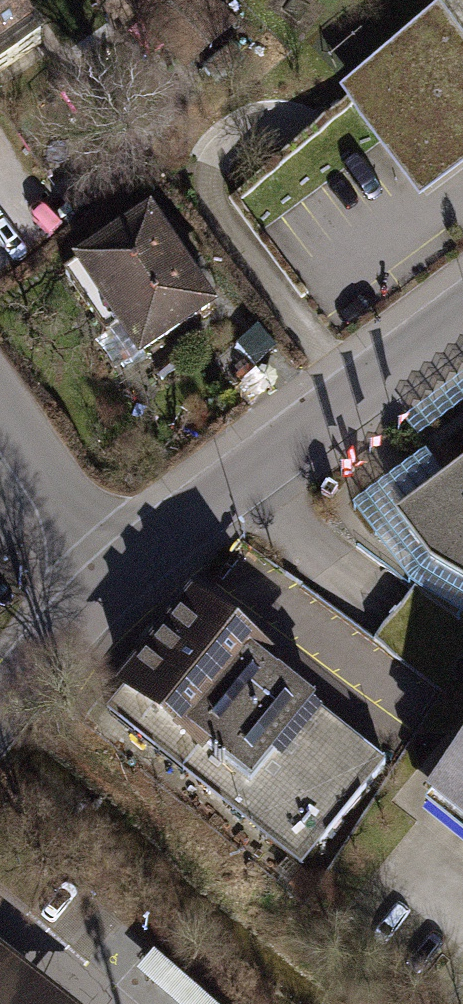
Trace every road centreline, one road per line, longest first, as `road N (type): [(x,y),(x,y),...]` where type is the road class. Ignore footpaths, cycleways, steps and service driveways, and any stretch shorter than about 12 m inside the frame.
road 1 (residential): [(120,573),(462,313)]
road 2 (tertiary): [(0,405),(120,573)]

